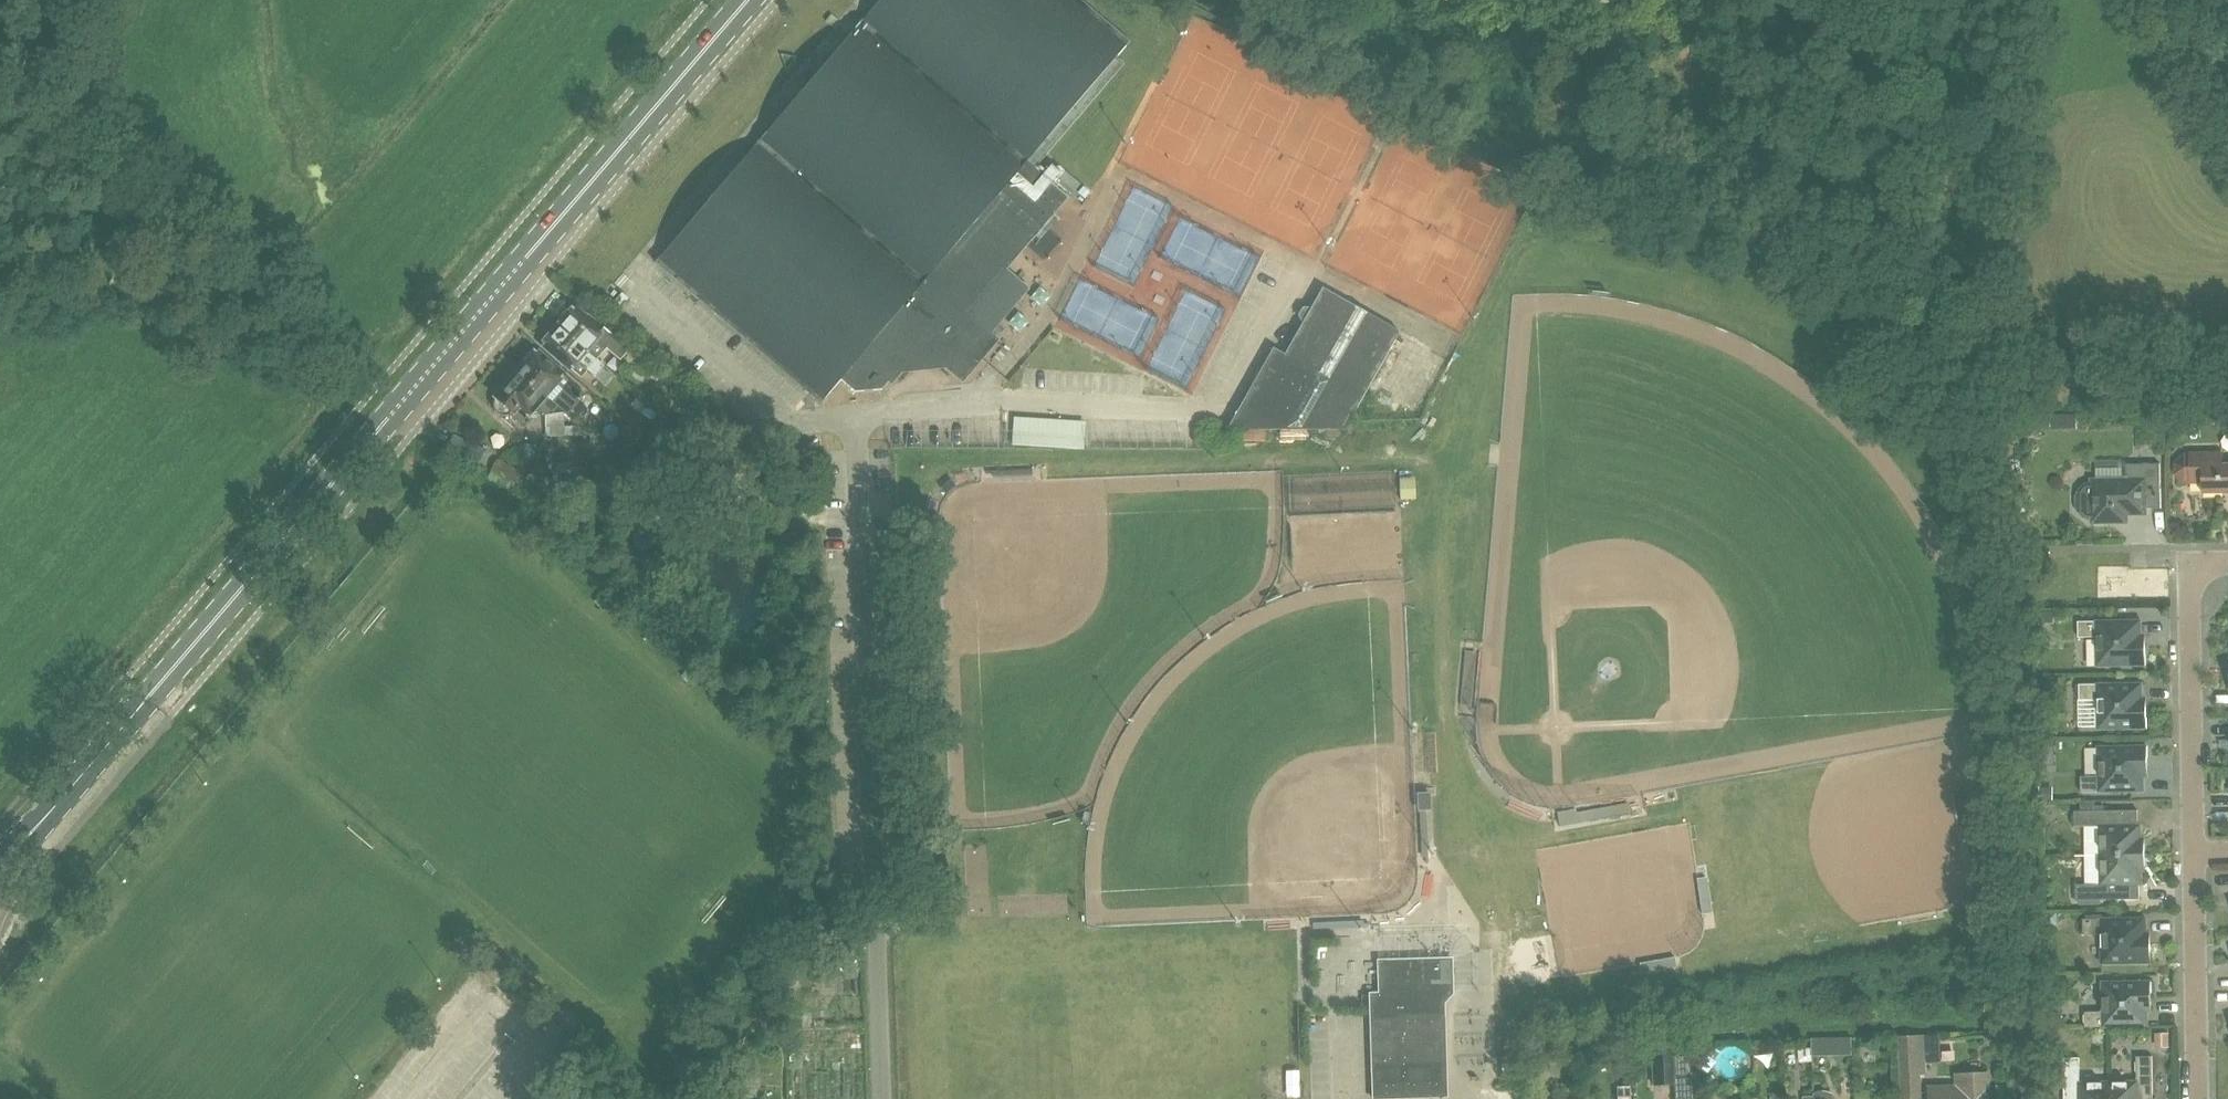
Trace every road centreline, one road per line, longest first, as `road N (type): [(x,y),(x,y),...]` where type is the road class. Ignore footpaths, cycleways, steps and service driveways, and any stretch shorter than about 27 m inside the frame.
road 1 (primary): [(0,866),(747,0)]
road 2 (unclassified): [(2196,855),(2189,566),(2227,565)]
road 3 (unclassified): [(2200,1098),(2196,855)]

